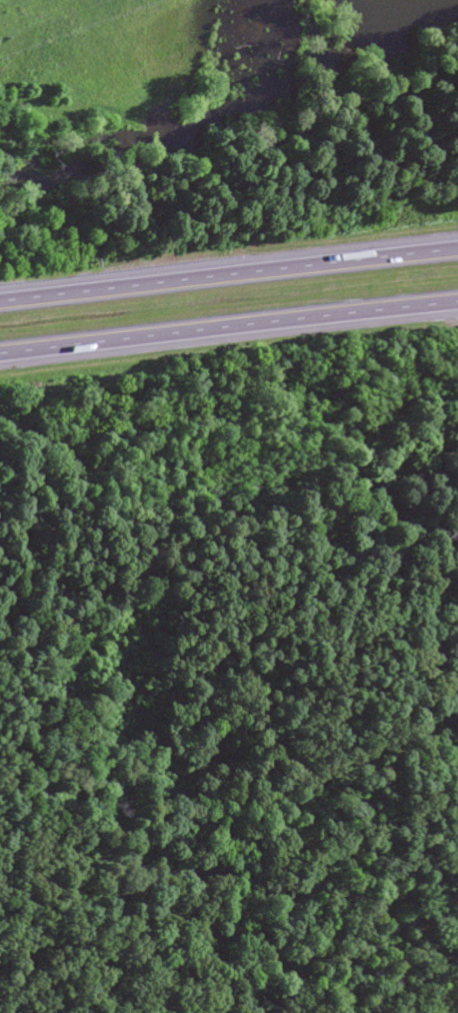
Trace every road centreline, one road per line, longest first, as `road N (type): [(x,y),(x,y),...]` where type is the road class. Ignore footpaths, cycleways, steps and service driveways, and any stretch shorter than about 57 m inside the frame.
road 1 (motorway): [(457,250),(0,302)]
road 2 (motorway): [(0,355),(457,304)]

